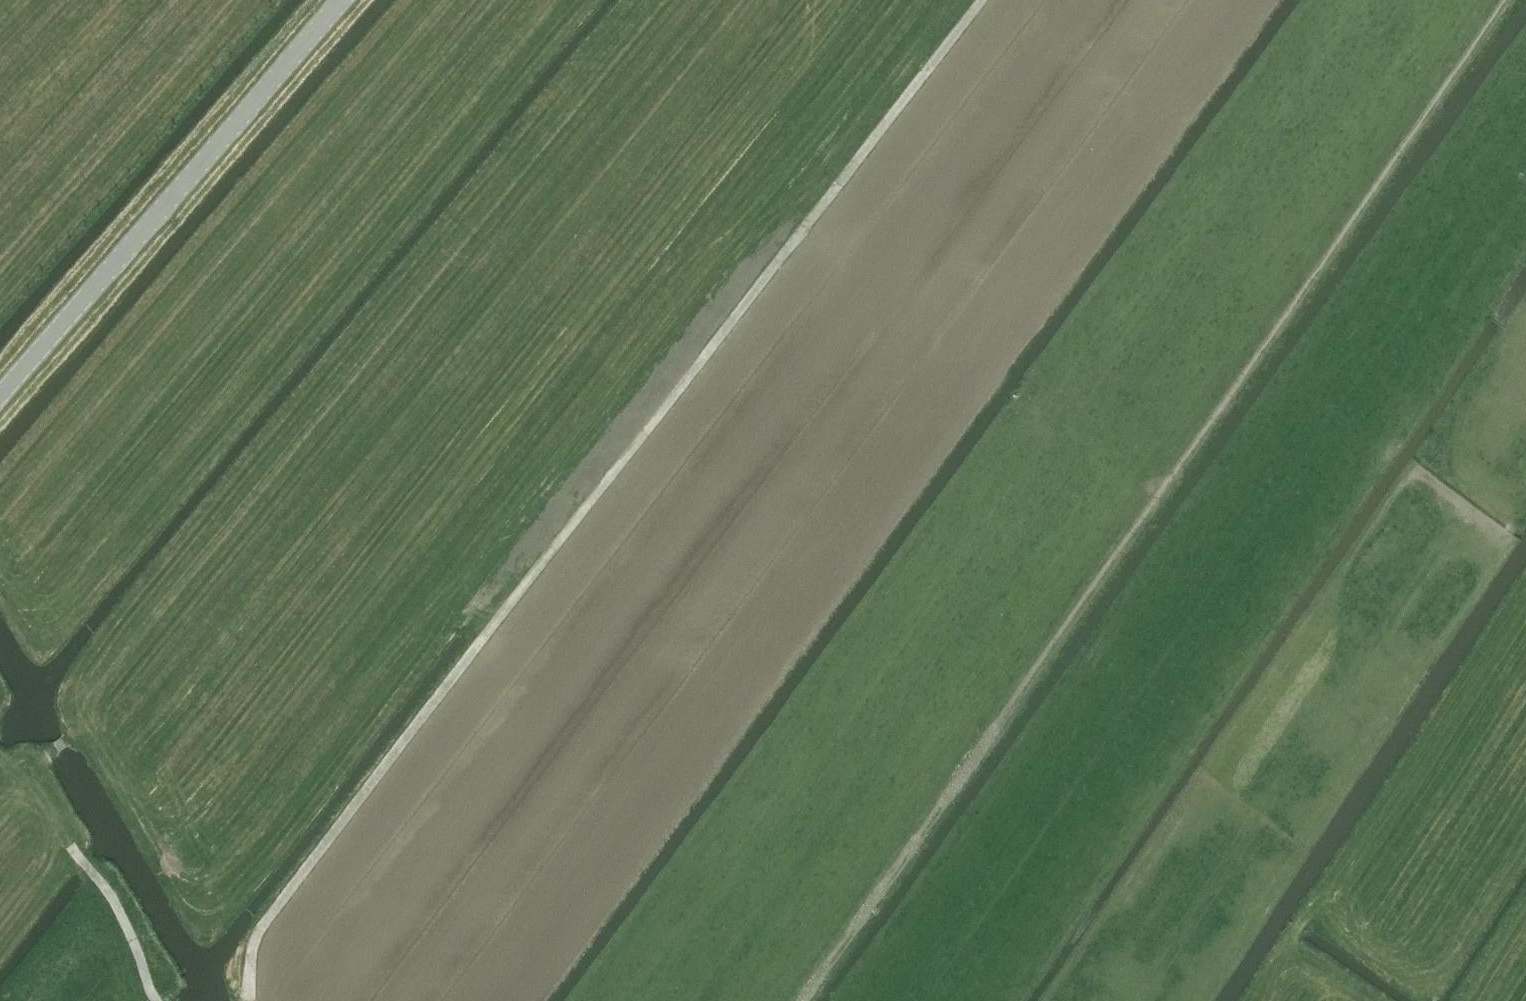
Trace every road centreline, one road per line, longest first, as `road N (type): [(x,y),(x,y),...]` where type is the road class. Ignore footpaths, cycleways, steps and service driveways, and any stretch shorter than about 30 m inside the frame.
road 1 (track): [(238,1000),(256,923),(972,0)]
road 2 (unclassified): [(0,384),(335,0)]
road 3 (track): [(175,1000),(159,989),(103,877),(70,842),(42,788),(0,749)]

